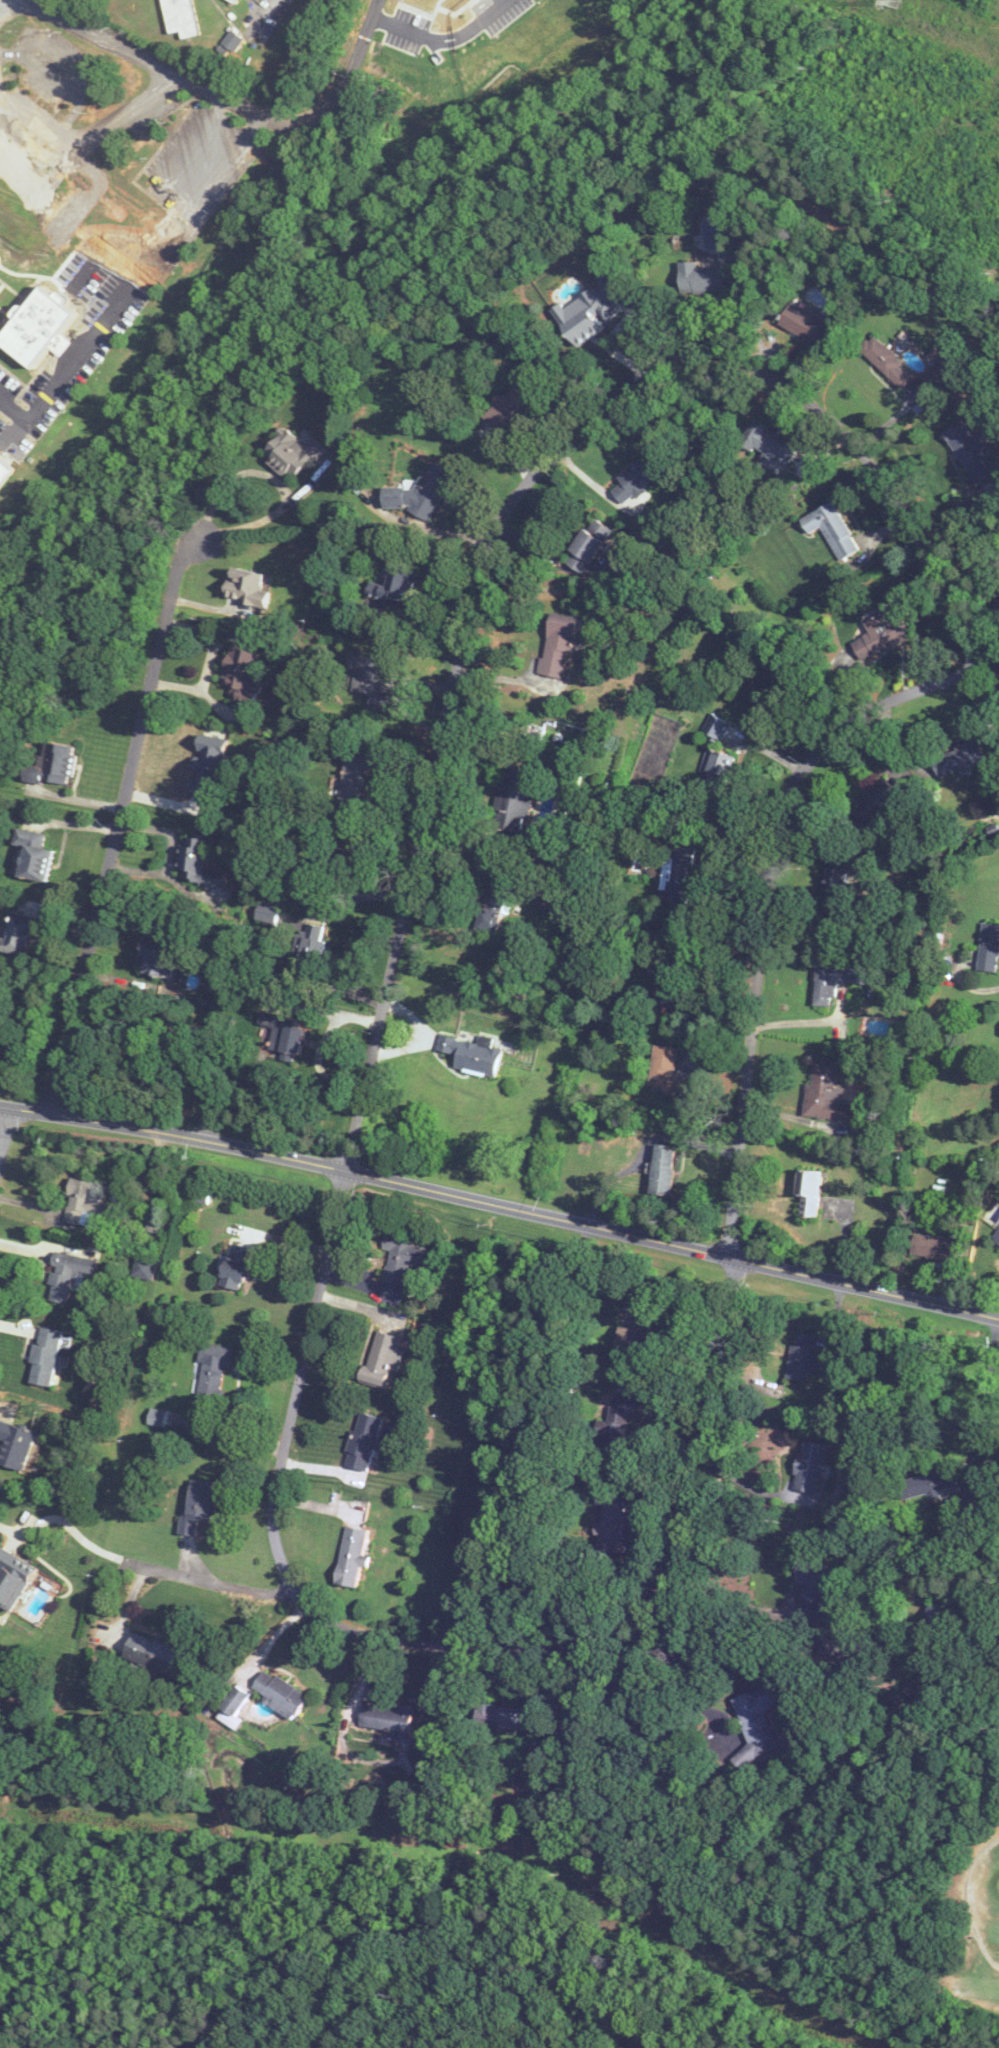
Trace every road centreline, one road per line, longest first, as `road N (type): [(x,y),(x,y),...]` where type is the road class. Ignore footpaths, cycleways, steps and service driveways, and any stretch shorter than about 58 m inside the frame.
road 1 (residential): [(981,667),(934,555),(870,463),(823,410),(760,365),(714,344),(677,356),(563,444),(491,528),(349,1171)]
road 2 (residential): [(732,1259),(703,1503),(677,1592),(621,1636),(539,1652),(448,1651),(349,1630),(300,1600),(276,1535),(277,1472),(349,1171)]
road 3 (tertiary): [(998,1319),(450,1192),(122,1123),(0,1107)]
road 4 (residential): [(998,660),(884,707),(811,757),(781,823),(763,889),(732,1259)]
road 5 (residential): [(0,400),(30,421),(41,410),(258,116),(4,0)]
road 6 (residential): [(219,514),(177,555),(56,1115)]
road 7 (residential): [(101,1551),(300,1600)]

